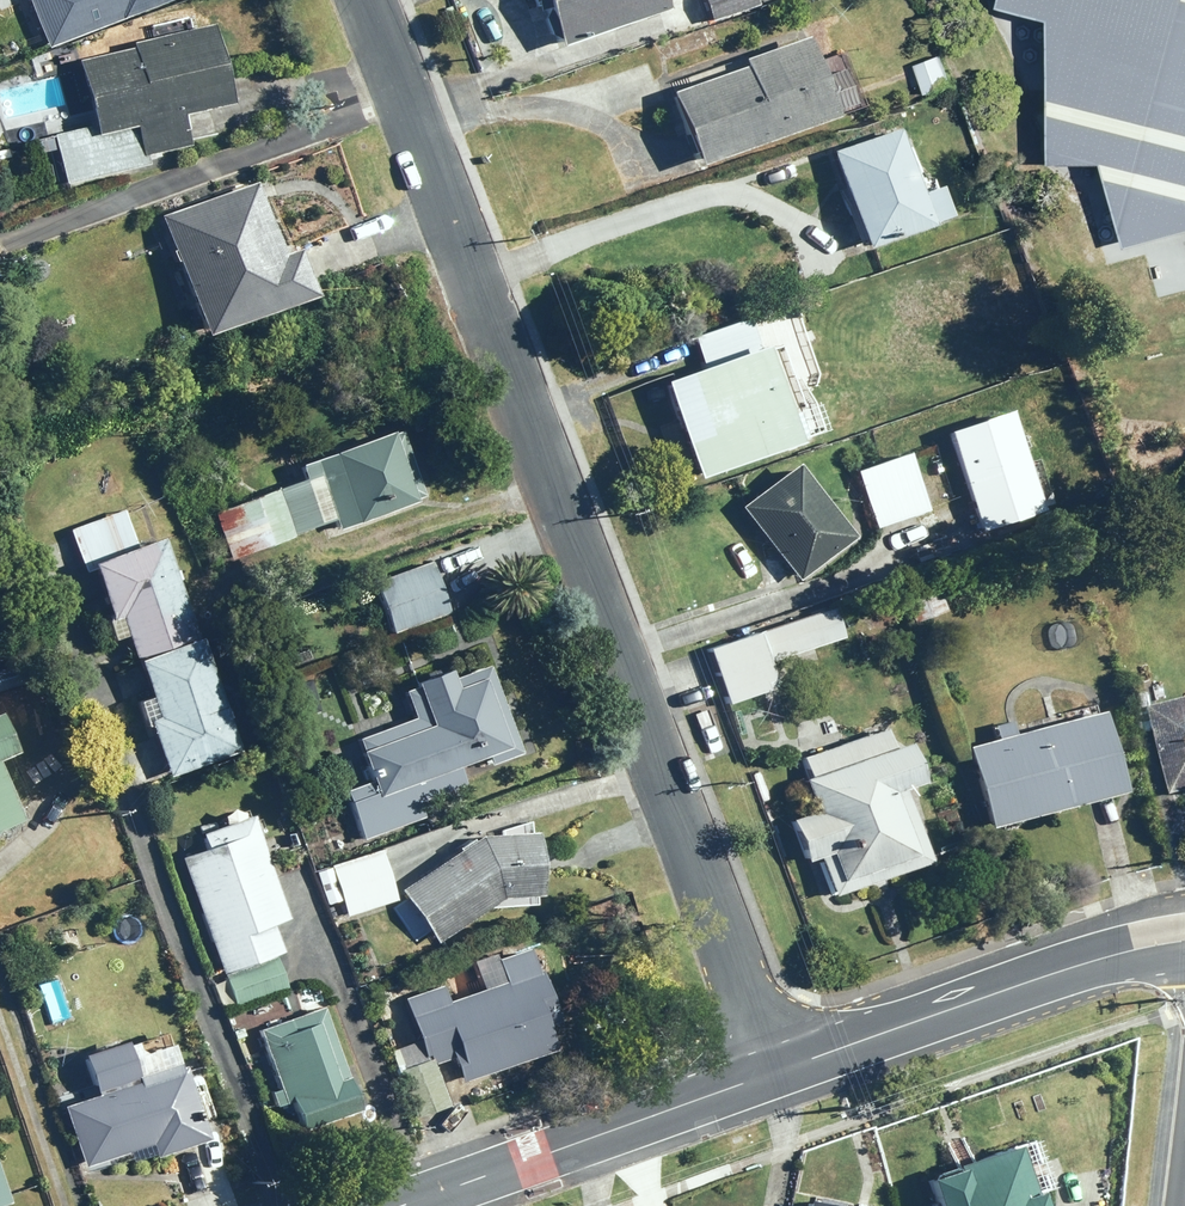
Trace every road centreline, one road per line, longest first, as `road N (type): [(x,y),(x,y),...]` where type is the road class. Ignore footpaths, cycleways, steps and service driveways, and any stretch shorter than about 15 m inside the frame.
road 1 (residential): [(772,1078),(364,0)]
road 2 (tertiary): [(772,1078),(1136,953),(1184,945)]
road 3 (tertiary): [(406,1205),(772,1078)]

